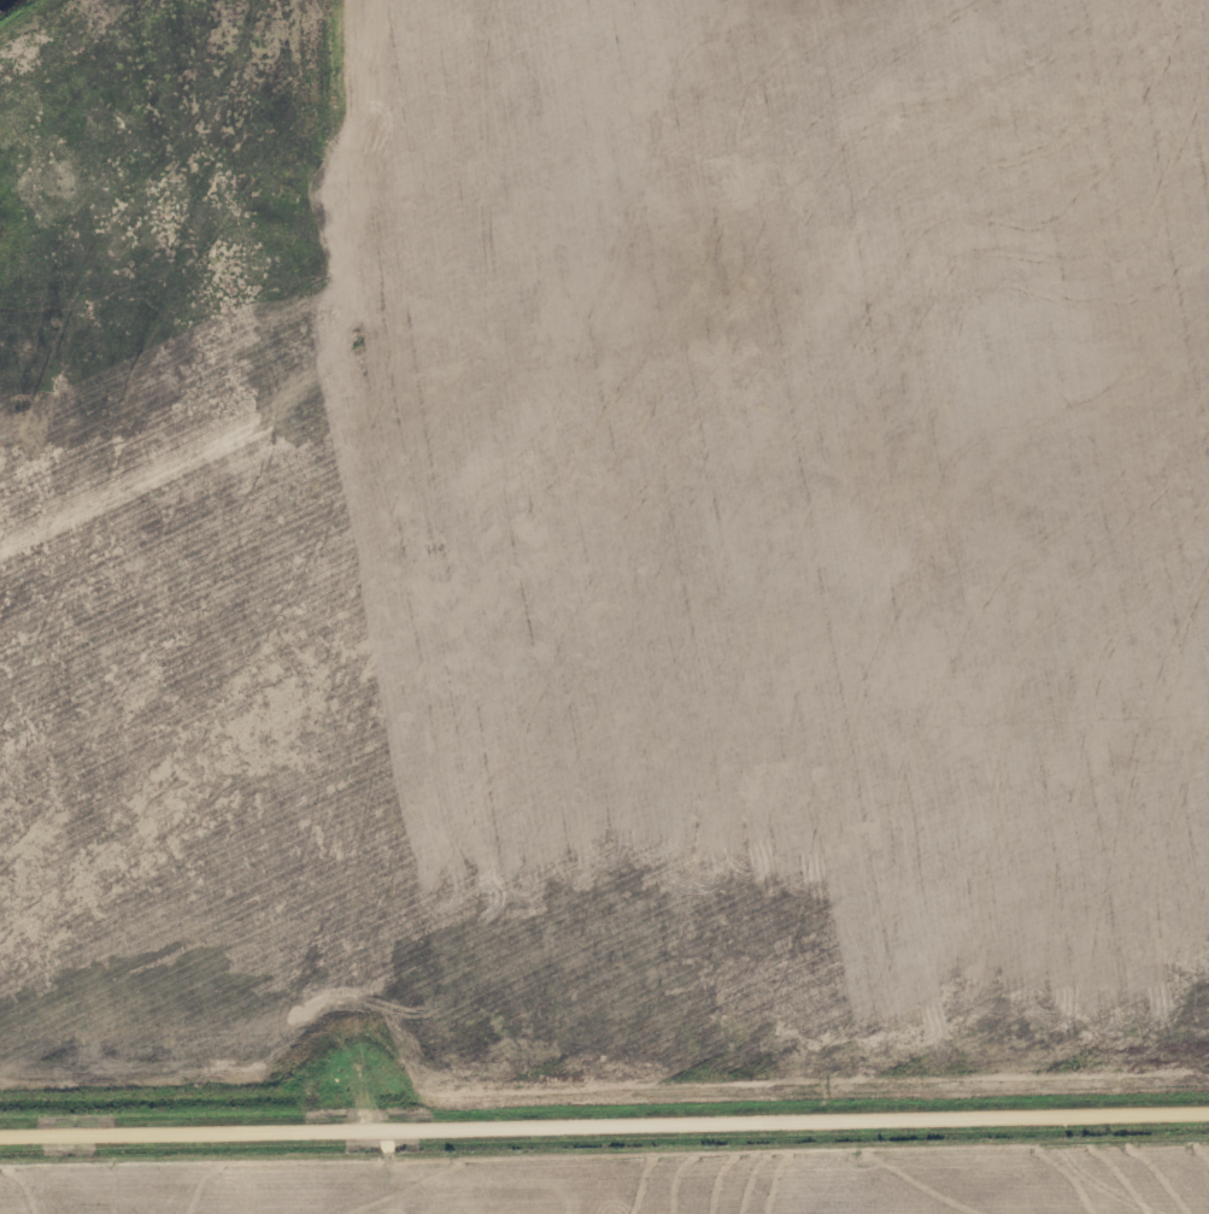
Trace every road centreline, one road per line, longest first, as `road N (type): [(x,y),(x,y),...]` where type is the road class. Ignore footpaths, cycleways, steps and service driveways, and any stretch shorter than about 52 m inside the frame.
road 1 (residential): [(0,1135),(1208,1112)]

